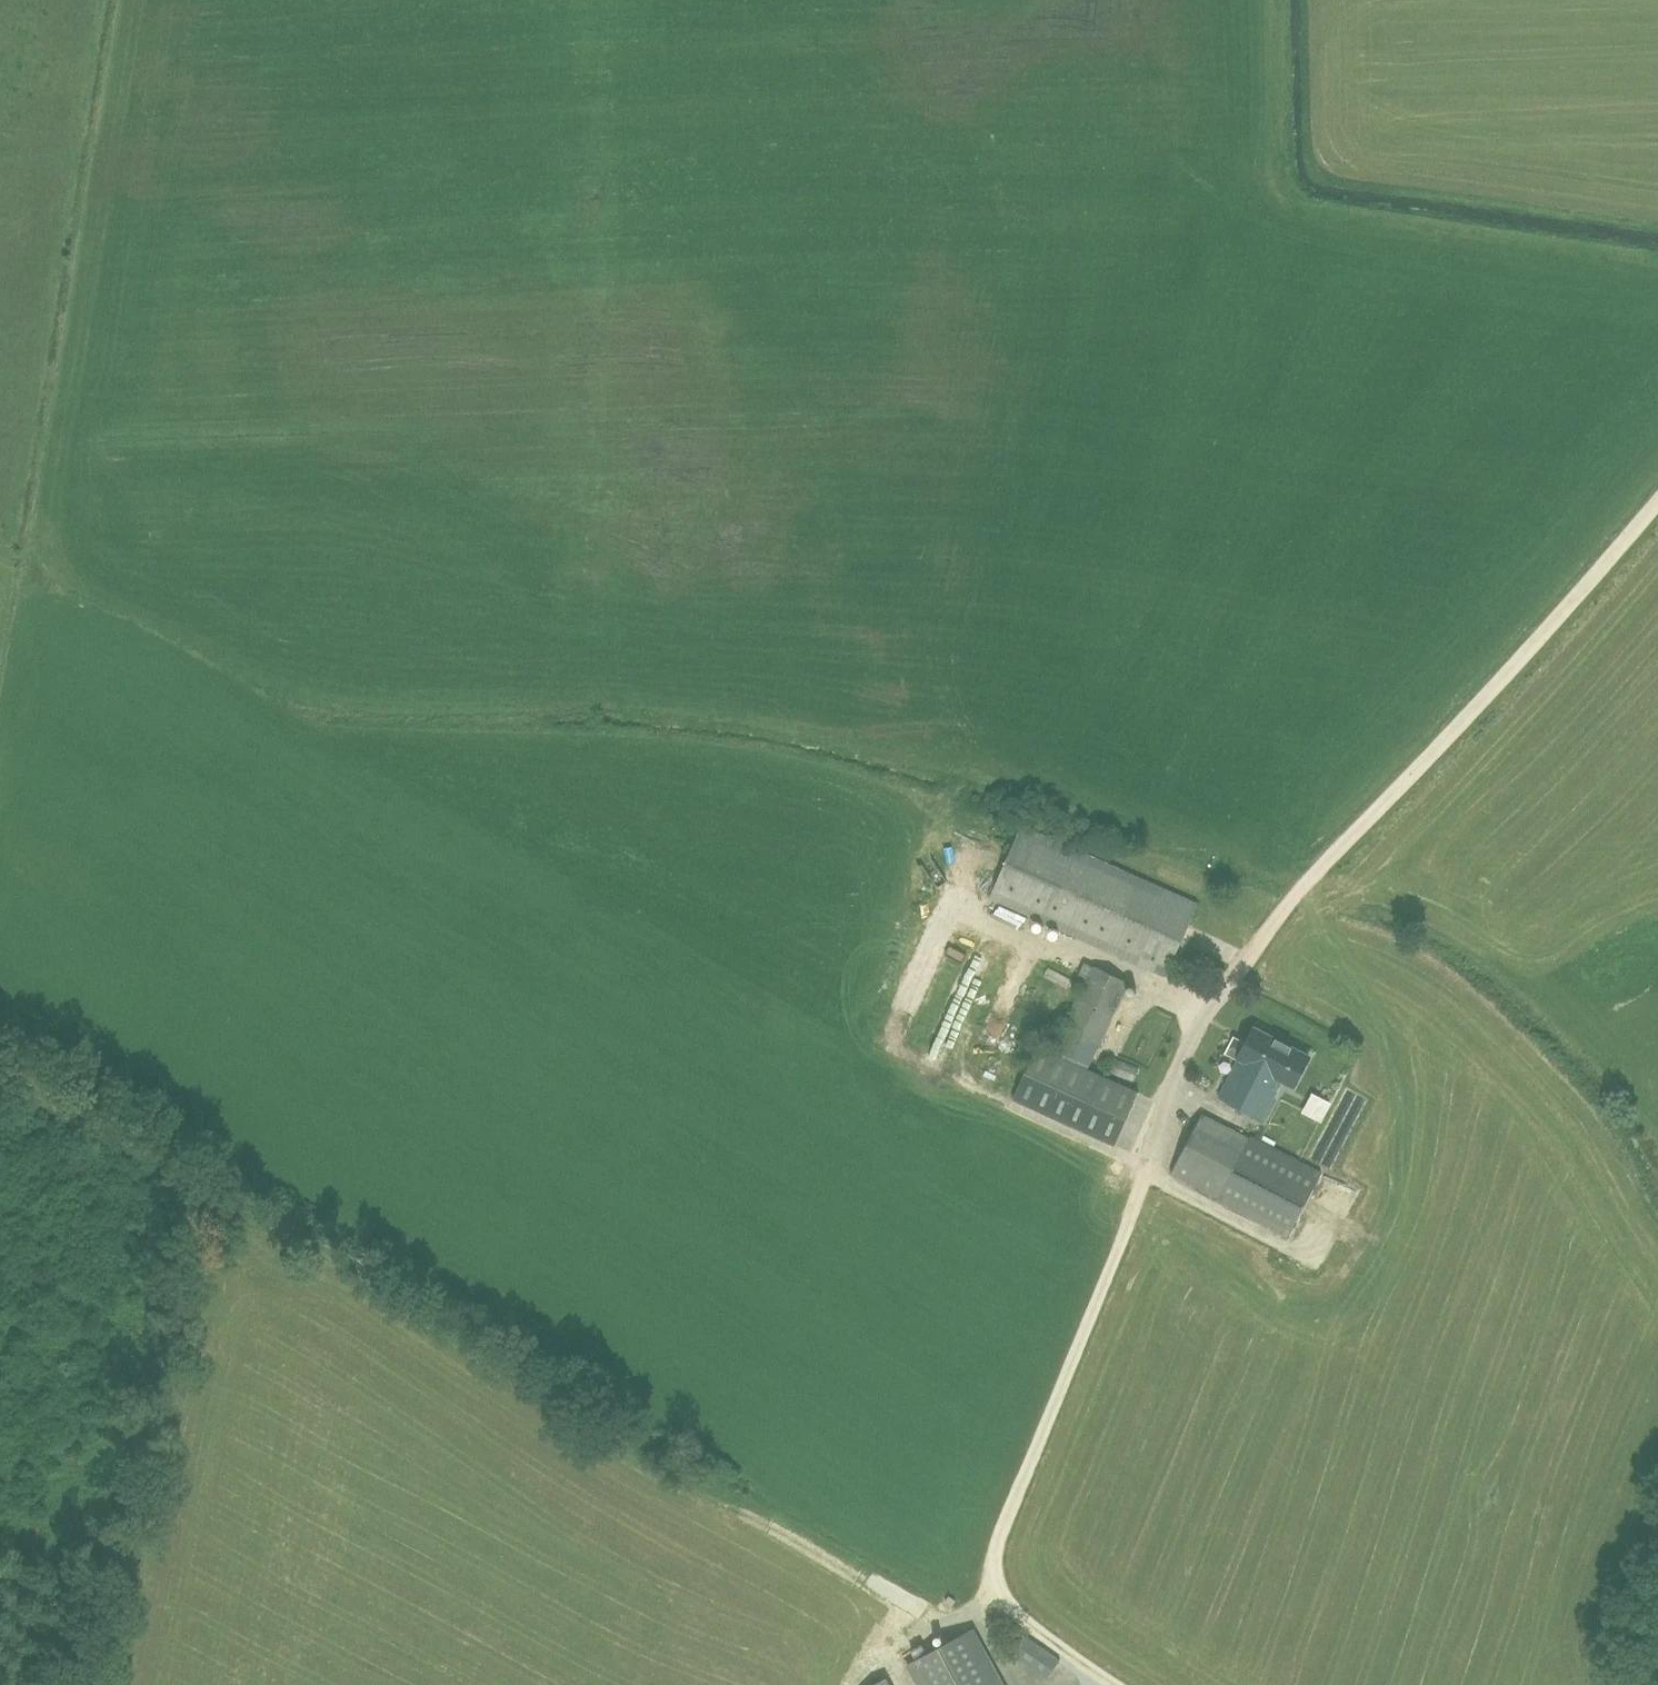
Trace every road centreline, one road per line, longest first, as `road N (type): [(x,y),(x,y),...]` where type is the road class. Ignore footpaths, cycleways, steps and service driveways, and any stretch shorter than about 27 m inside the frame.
road 1 (track): [(1116,1684),(1006,1614),(987,1582),(1136,1208),(1172,1091),(1202,1025),(1302,891),(1542,640),(1657,503)]

